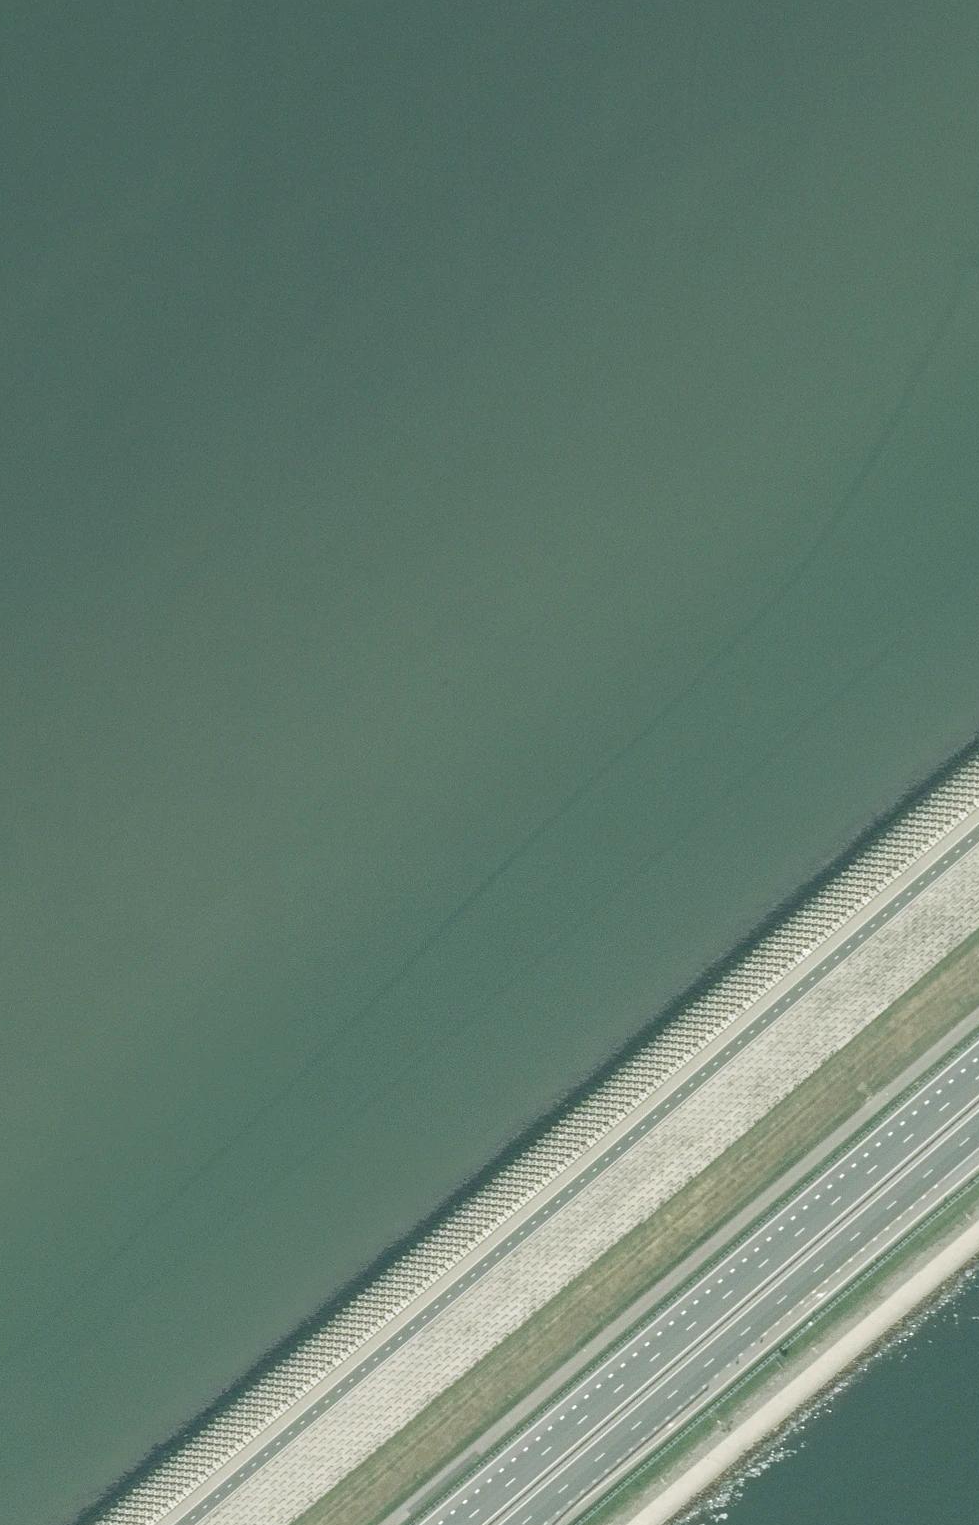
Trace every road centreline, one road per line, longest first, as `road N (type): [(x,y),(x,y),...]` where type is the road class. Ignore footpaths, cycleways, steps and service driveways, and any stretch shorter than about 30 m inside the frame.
road 1 (motorway): [(978,1076),(460,1524)]
road 2 (motorway): [(521,1524),(978,1127)]

